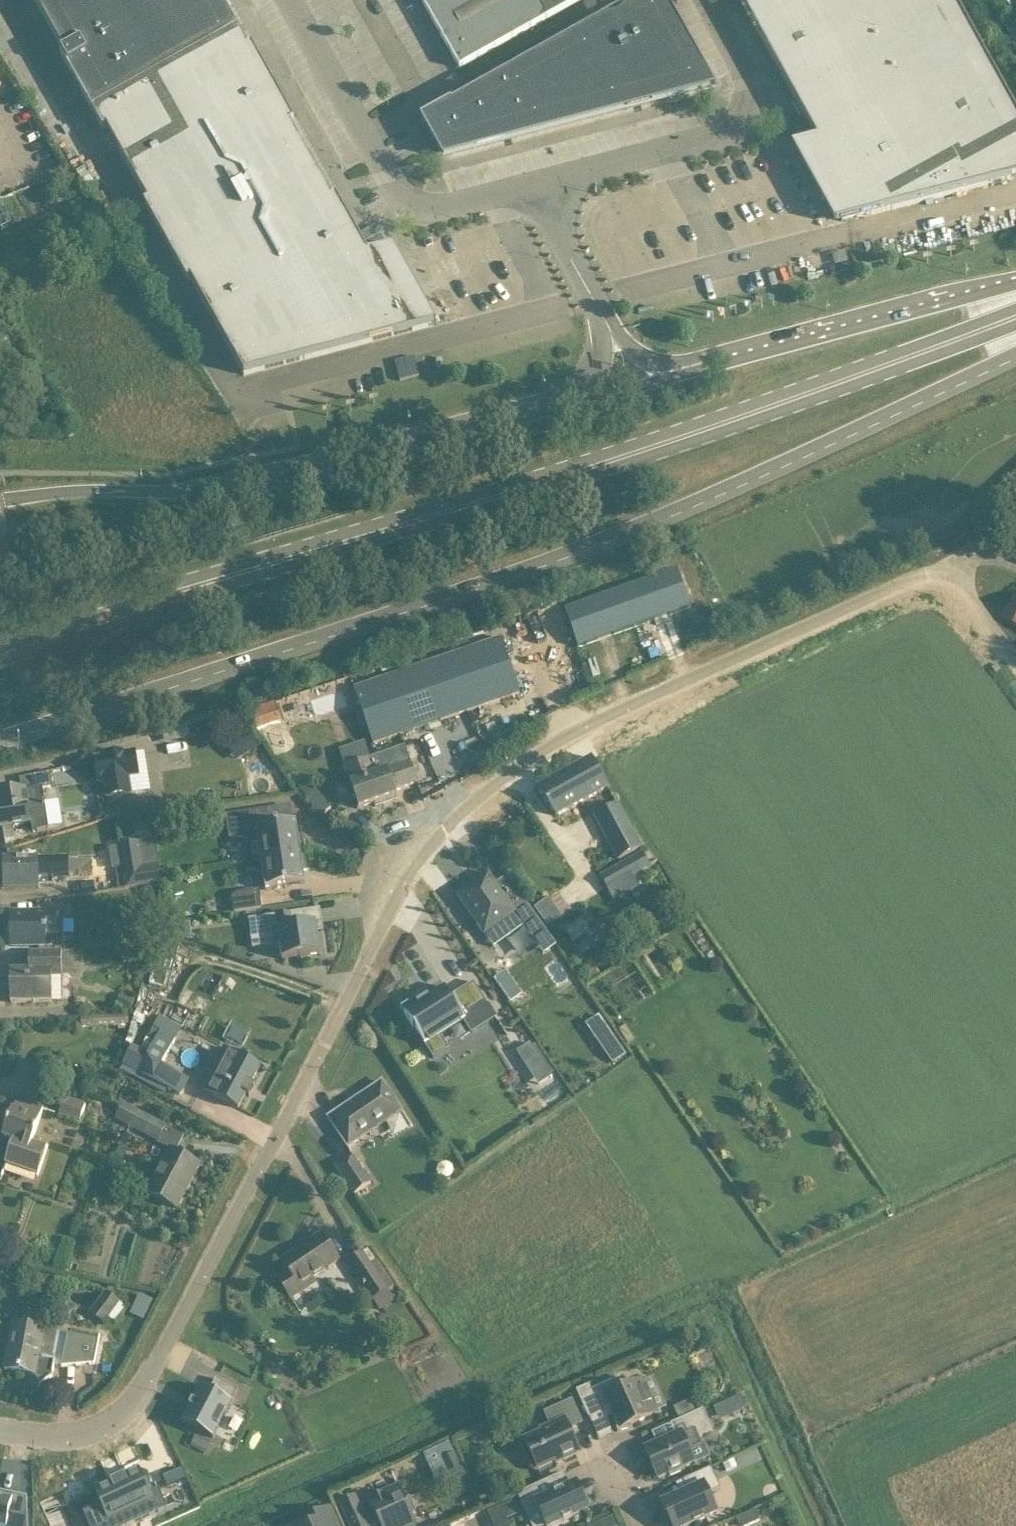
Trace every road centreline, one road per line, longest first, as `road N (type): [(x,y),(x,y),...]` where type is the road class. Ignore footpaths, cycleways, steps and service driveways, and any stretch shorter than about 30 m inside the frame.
road 1 (unclassified): [(1015,660),(959,586),(930,577),(533,755),(448,827),(420,864),(142,1391),(84,1433),(0,1429)]
road 2 (primary): [(0,737),(601,538),(1015,353)]
road 3 (primary): [(0,644),(753,416),(1015,317)]
road 4 (primary): [(562,399),(195,490),(0,501)]
road 5 (residential): [(292,0),(417,212),(537,180)]
road 6 (residential): [(537,180),(746,124),(757,91),(708,0)]
road 7 (primary): [(1015,280),(680,370)]
road 8 (residential): [(609,327),(537,180)]
road 9 (primary): [(680,370),(562,399)]

